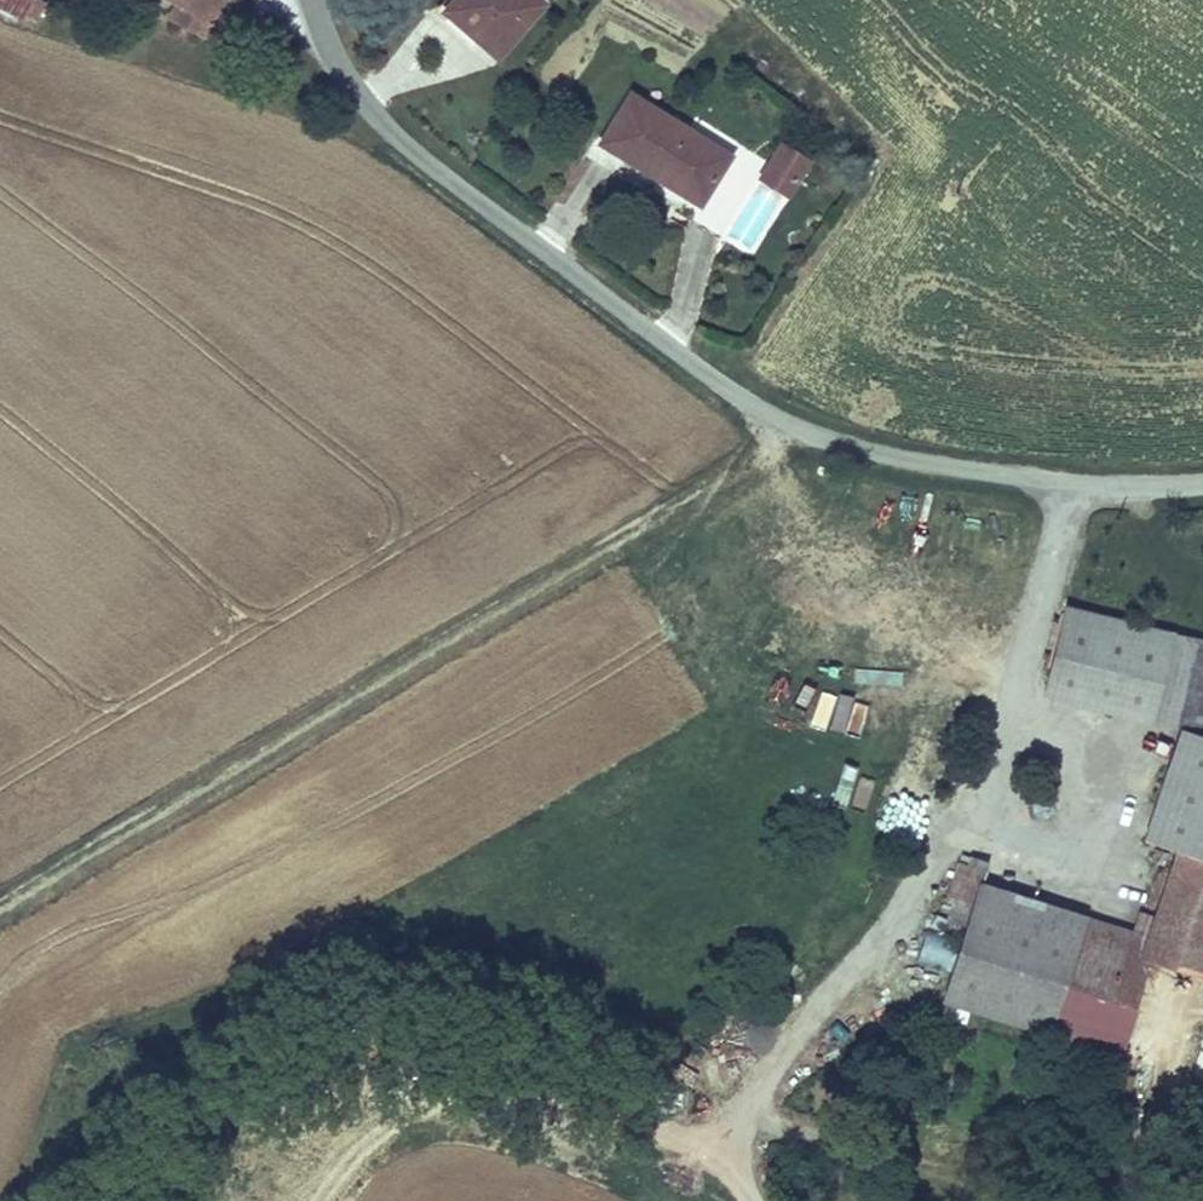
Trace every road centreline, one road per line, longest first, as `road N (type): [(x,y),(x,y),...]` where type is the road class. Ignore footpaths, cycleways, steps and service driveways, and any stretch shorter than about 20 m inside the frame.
road 1 (unclassified): [(308,0),(339,71),(397,140),(738,402),(792,432),(902,462),(1072,489),(1202,486)]
road 2 (track): [(0,905),(792,432)]
road 3 (track): [(97,1200),(116,1172),(280,1092),(354,1082),(435,1088),(678,1150),(727,1143),(762,1115)]

